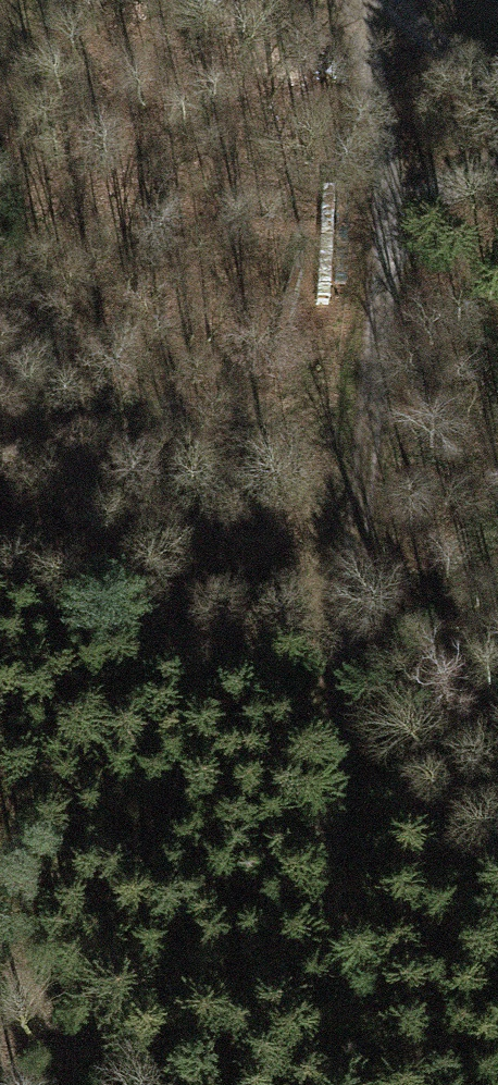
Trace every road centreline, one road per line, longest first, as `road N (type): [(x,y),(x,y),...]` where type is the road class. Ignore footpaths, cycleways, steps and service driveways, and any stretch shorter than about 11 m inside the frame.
road 1 (track): [(354,1084),(318,933),(317,844),(390,196),(385,124),(355,0)]
road 2 (track): [(497,142),(416,169),(340,261),(95,710),(0,913)]
road 3 (track): [(8,887),(67,1084)]
road 4 (track): [(497,99),(377,0)]

